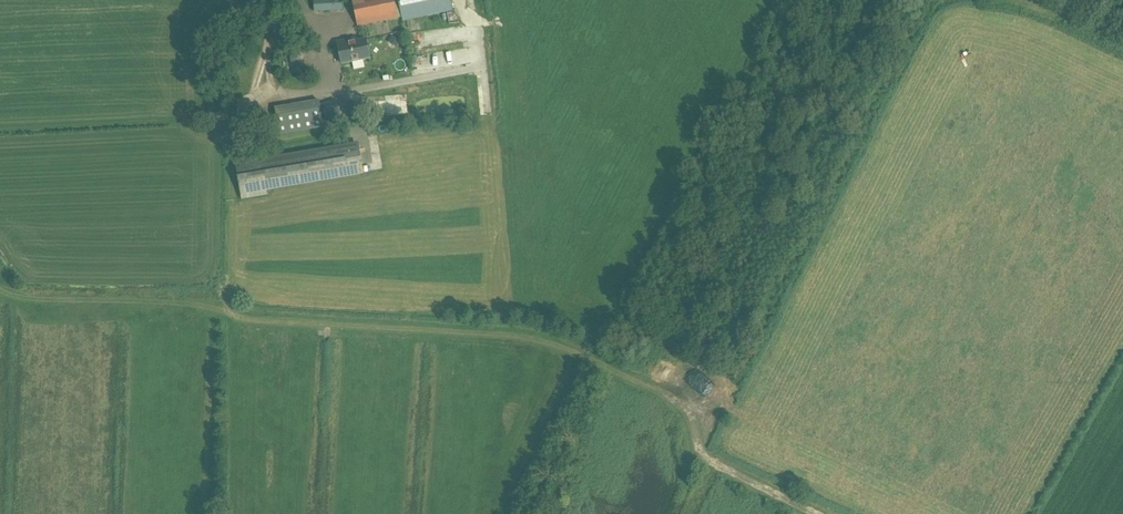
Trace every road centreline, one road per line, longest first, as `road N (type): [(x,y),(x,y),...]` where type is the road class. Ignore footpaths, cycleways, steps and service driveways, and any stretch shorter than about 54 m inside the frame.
road 1 (track): [(225,311),(248,320),(526,337),(671,398),(692,418),(701,453),(813,513)]
road 2 (track): [(689,349),(830,70),(848,0)]
road 3 (track): [(225,311),(30,300),(0,289)]
road 4 (track): [(250,100),(235,119),(231,149),(225,311)]
road 5 (track): [(332,90),(250,100),(266,77),(281,0)]
road 6 (track): [(1002,0),(1122,46)]

